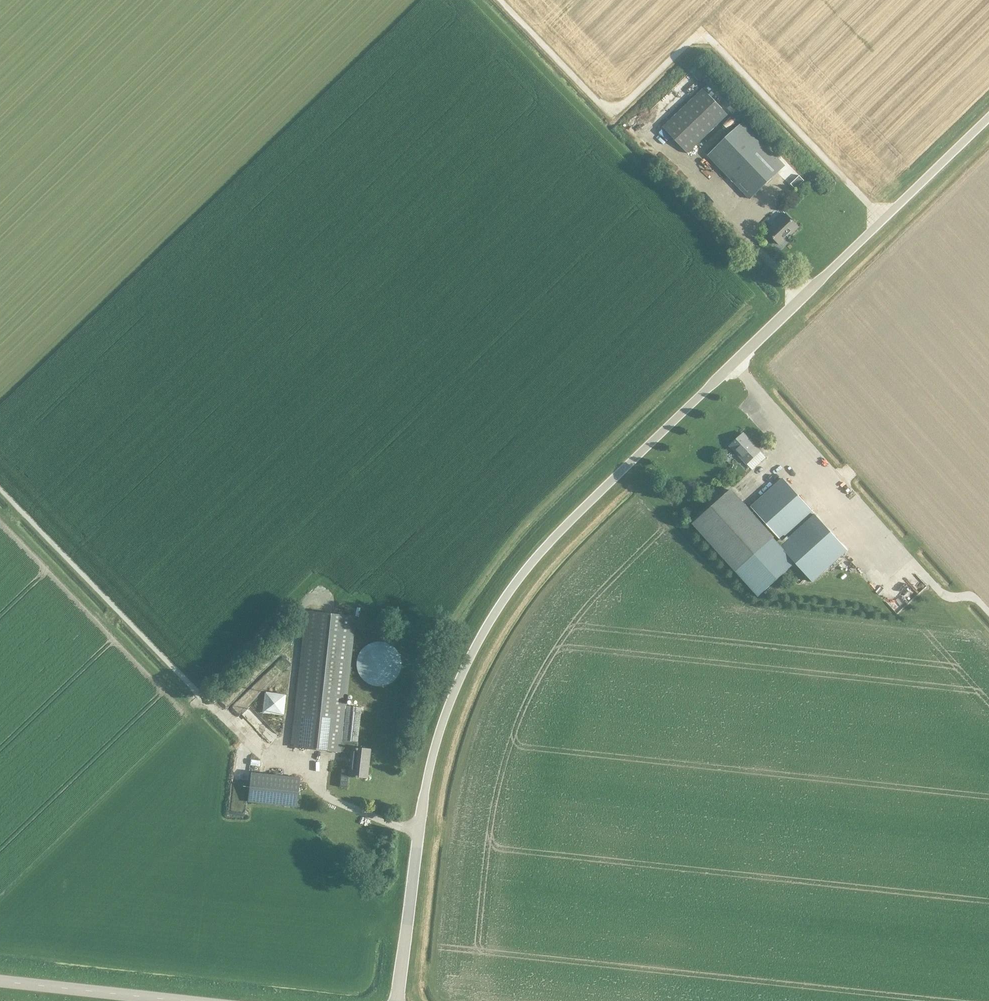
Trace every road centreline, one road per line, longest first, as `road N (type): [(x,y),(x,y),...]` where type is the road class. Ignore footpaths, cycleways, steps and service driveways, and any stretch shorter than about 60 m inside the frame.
road 1 (unclassified): [(397,1000),(437,737),(488,619),(524,568),(600,490),(988,117)]
road 2 (unclassified): [(177,1000),(0,982)]
road 3 (track): [(615,120),(499,0)]

